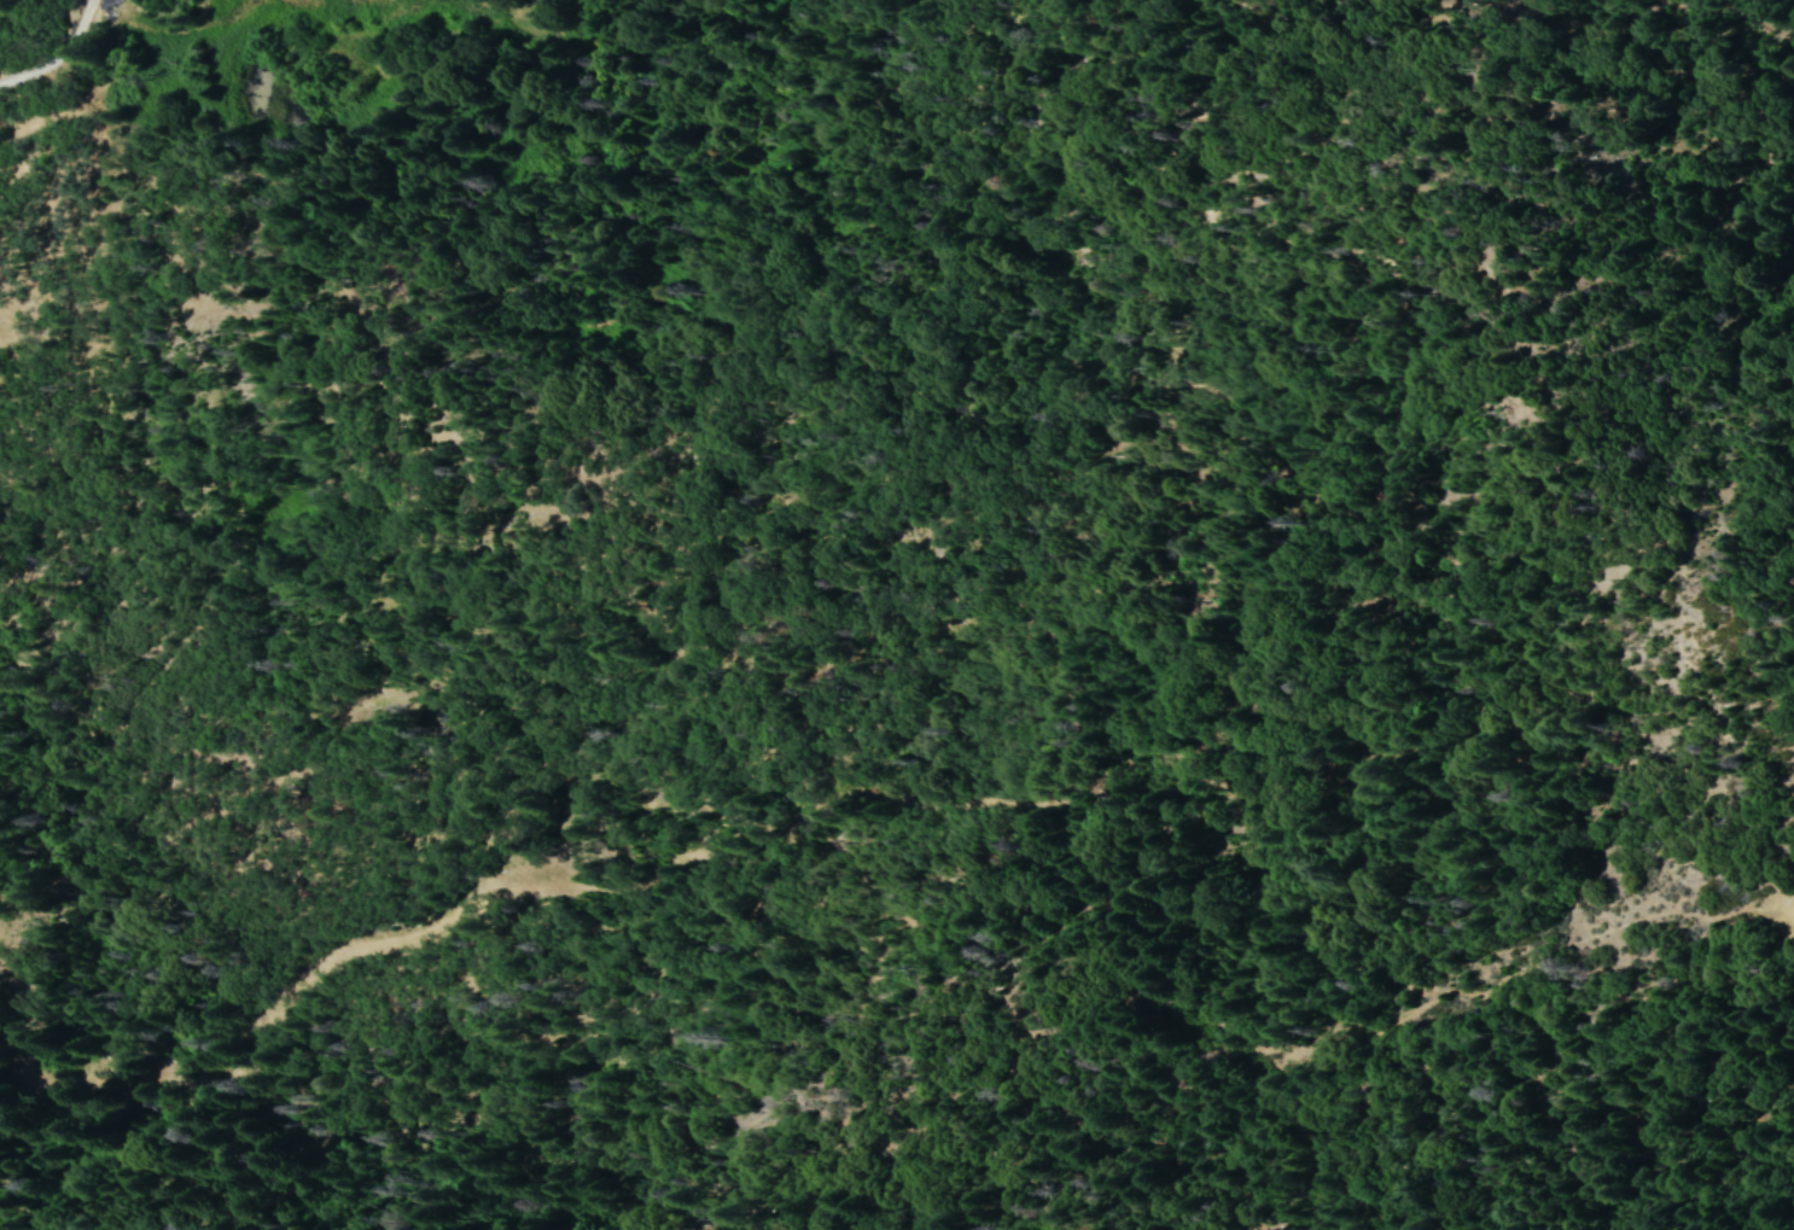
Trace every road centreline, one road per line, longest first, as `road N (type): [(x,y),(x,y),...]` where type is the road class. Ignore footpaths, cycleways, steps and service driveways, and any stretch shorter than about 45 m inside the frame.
road 1 (residential): [(0,82),(57,57),(85,0)]

